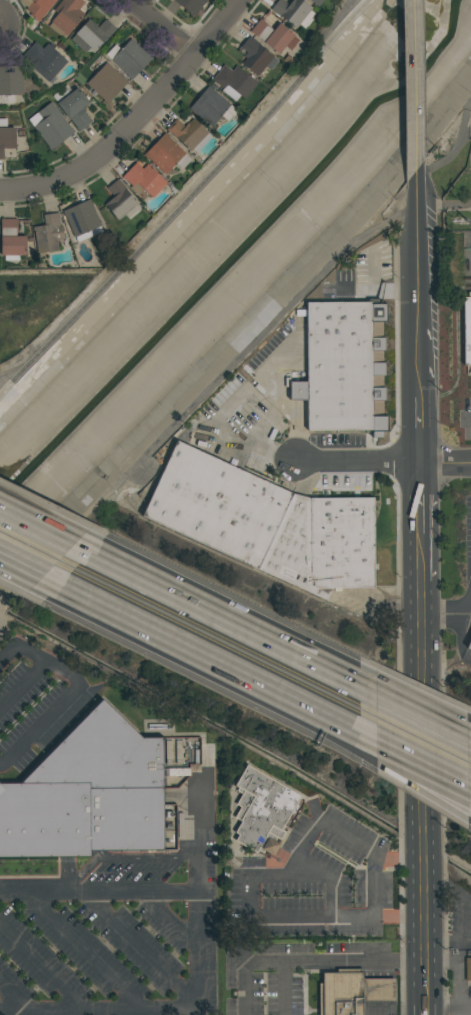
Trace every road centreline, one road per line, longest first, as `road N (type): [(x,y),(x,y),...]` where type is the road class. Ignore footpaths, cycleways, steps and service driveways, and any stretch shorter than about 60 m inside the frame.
road 1 (secondary): [(420,582),(425,996)]
road 2 (residential): [(0,193),(54,194),(193,59),(238,0)]
road 3 (motorway): [(362,685),(94,552)]
road 4 (motorway): [(147,623),(364,757)]
road 5 (motorway): [(147,623),(362,729)]
road 6 (secondary): [(414,174),(418,397)]
road 7 (secondary): [(412,0),(414,174)]
road 8 (residential): [(470,463),(300,463)]
road 9 (motorway): [(470,739),(362,685)]

